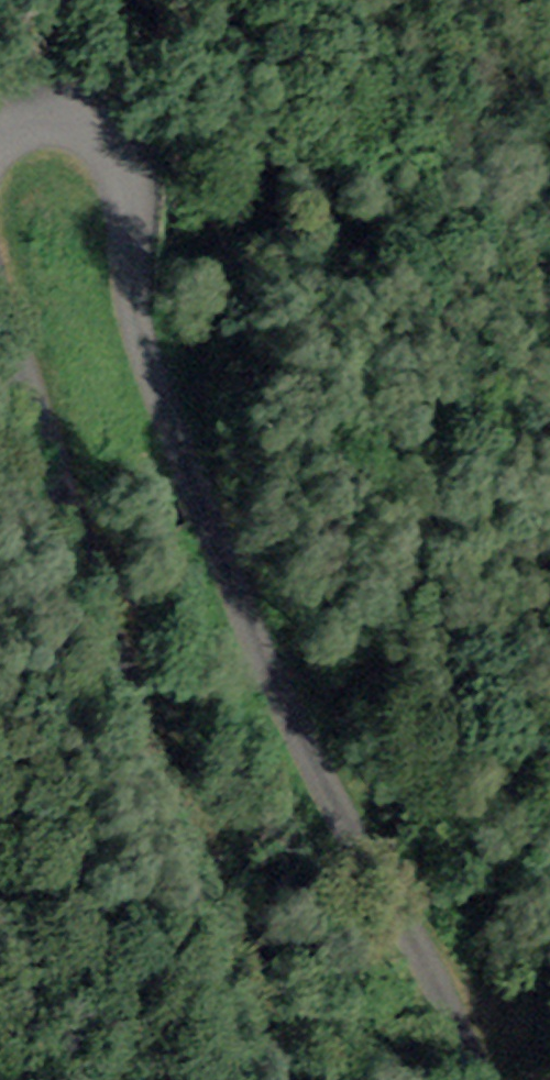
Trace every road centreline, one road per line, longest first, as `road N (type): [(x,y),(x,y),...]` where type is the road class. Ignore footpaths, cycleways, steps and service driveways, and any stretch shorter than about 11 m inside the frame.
road 1 (unclassified): [(482,1079),(463,1028),(320,766),(257,632),(139,336),(126,291),(118,191),(103,153),(73,120),(35,118),(8,134),(0,153)]
road 2 (unclassified): [(0,279),(194,846),(263,1079)]

